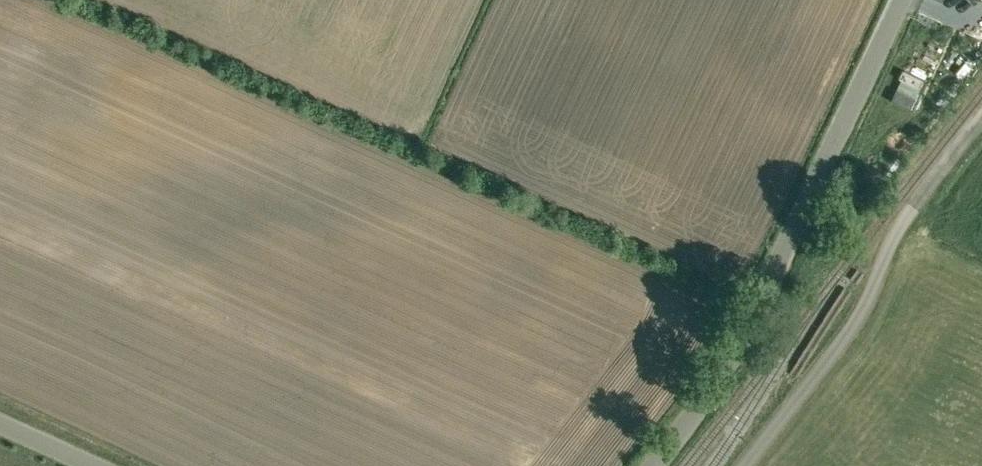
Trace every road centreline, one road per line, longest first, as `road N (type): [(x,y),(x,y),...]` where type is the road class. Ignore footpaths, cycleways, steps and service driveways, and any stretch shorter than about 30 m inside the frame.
road 1 (unclassified): [(652,465),(735,357),(777,282),(903,0)]

